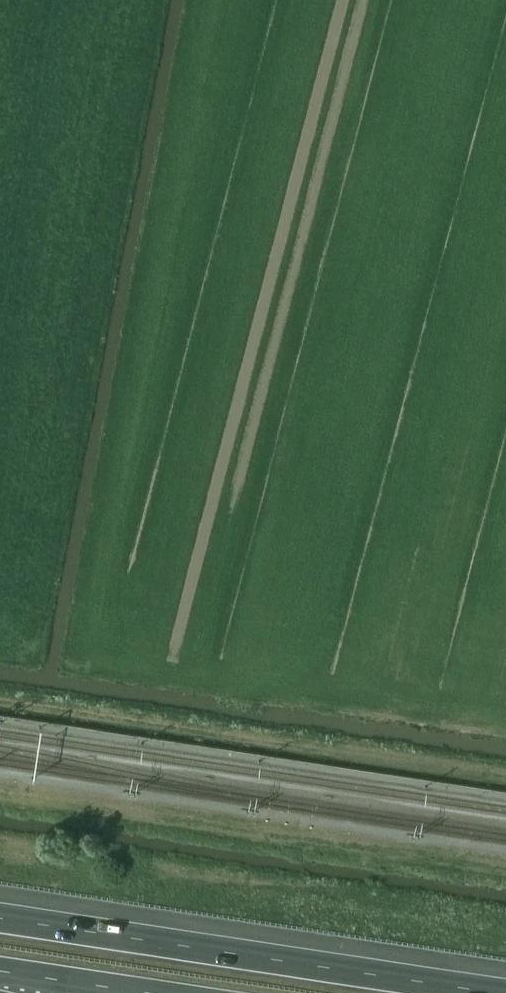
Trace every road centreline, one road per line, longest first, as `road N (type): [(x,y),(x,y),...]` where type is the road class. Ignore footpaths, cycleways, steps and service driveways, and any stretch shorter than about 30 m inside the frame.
road 1 (motorway): [(503,992),(0,919)]
road 2 (motorway): [(0,972),(142,992)]

